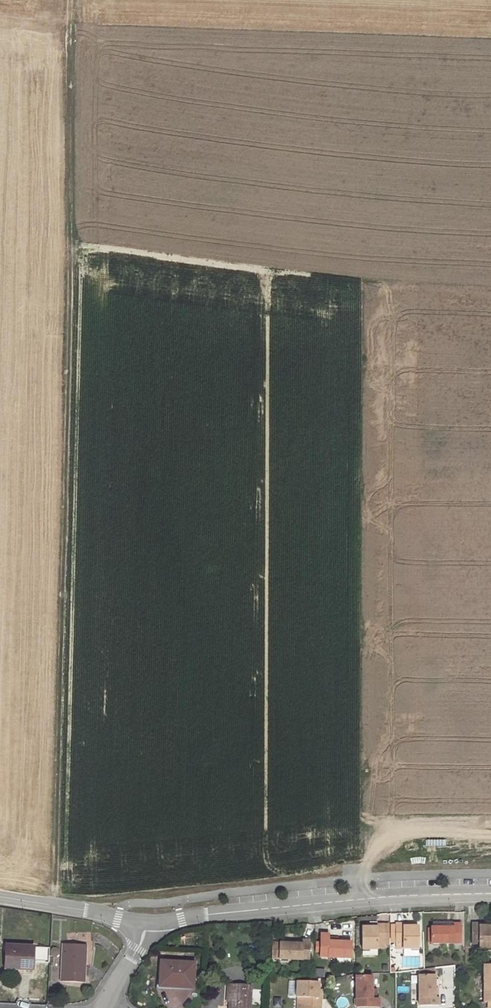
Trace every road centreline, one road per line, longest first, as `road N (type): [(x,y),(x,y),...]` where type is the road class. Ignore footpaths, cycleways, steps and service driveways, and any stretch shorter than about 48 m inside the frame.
road 1 (unclassified): [(490,894),(147,921)]
road 2 (unclassified): [(147,921),(0,897)]

